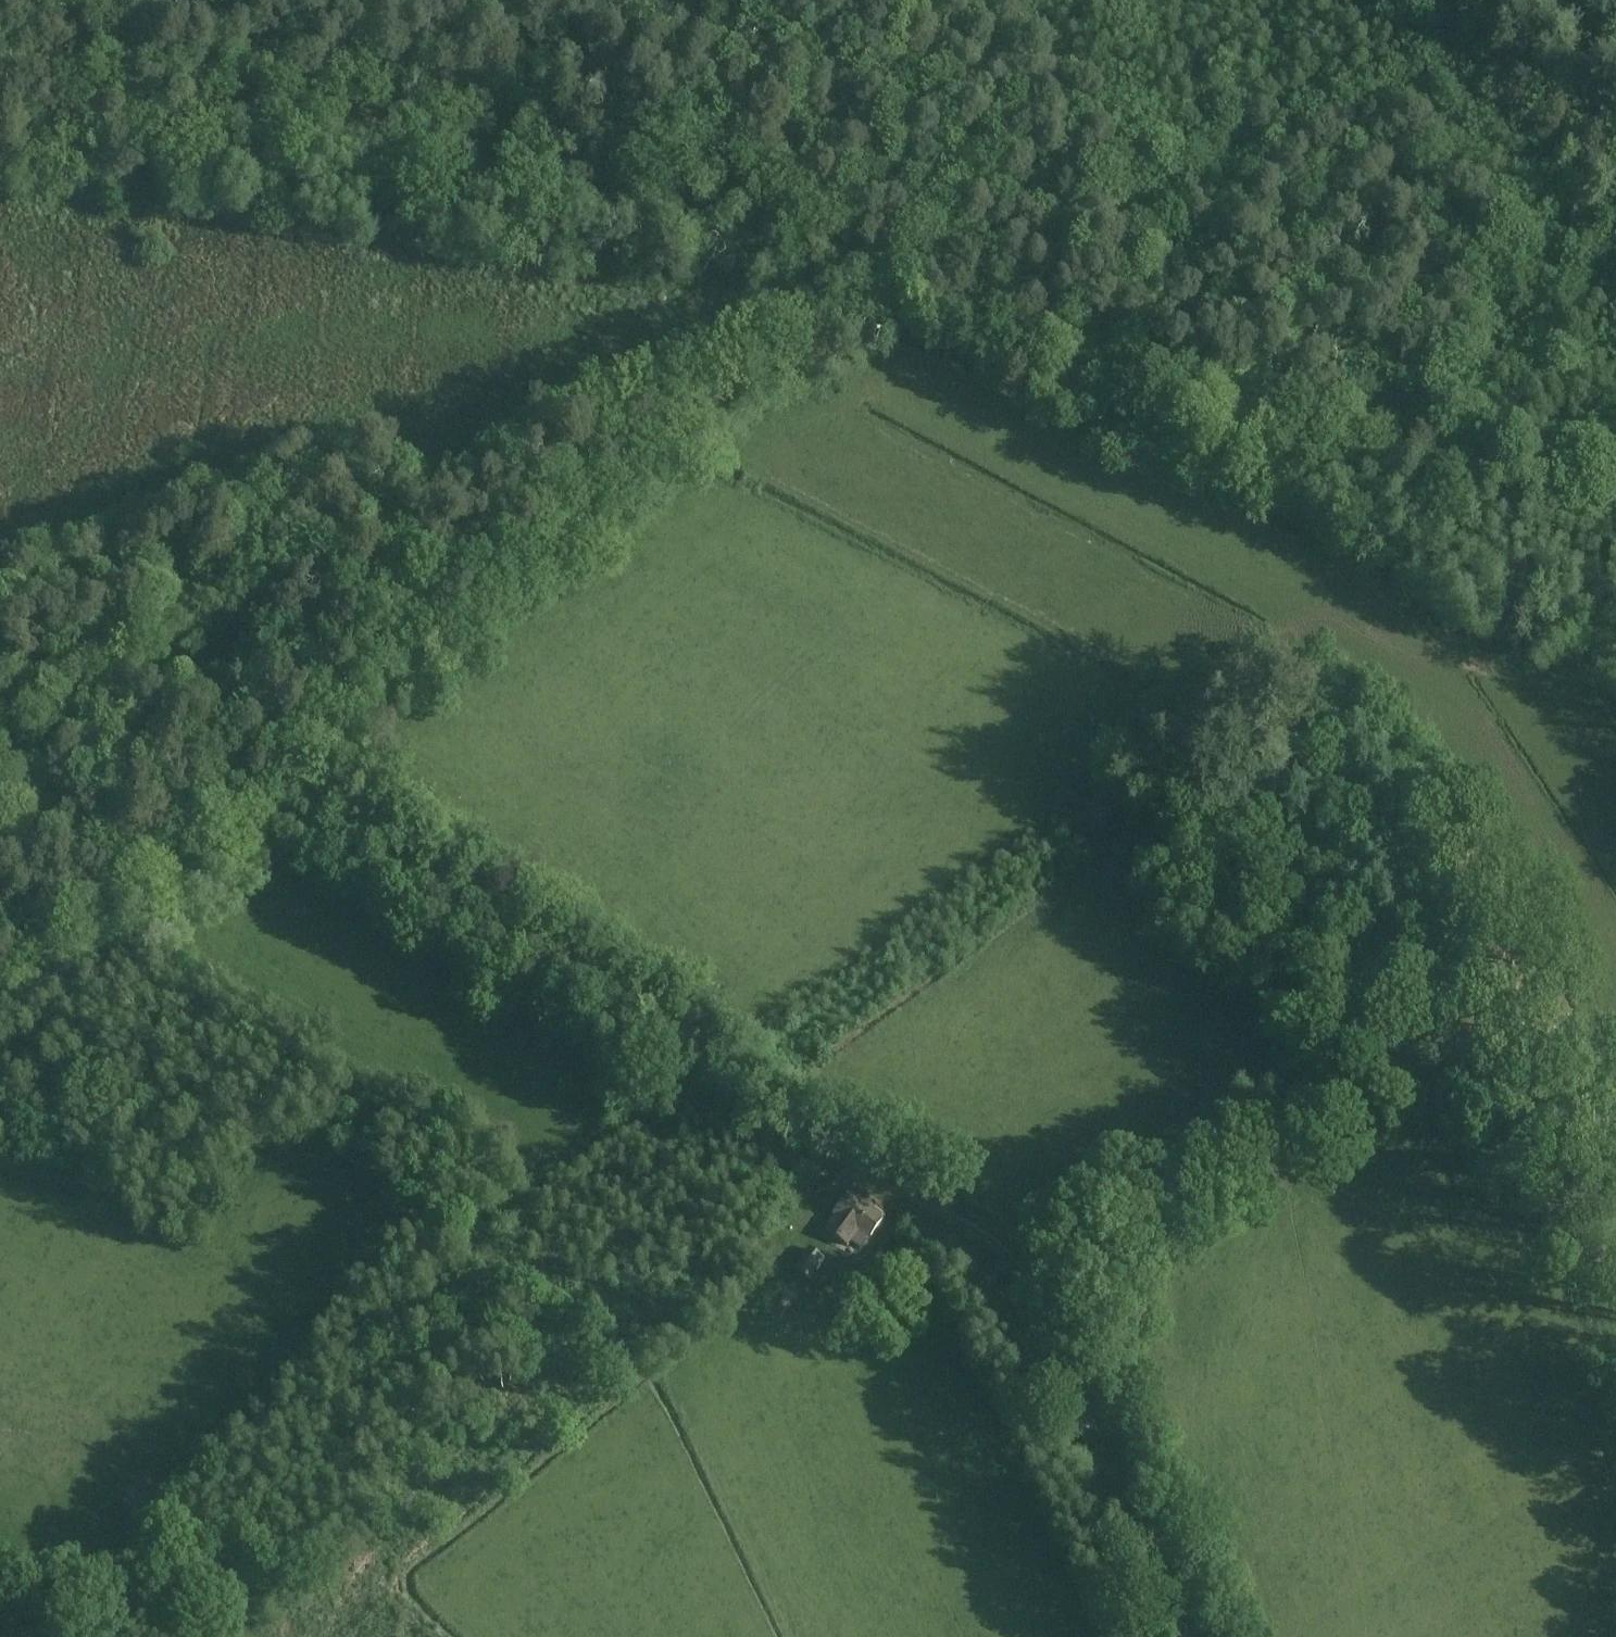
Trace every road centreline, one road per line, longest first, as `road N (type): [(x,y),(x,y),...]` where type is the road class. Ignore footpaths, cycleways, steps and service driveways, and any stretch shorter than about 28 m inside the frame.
road 1 (track): [(1181,1636),(1010,1251),(267,774)]
road 2 (track): [(859,1154),(804,1233),(838,1257)]

